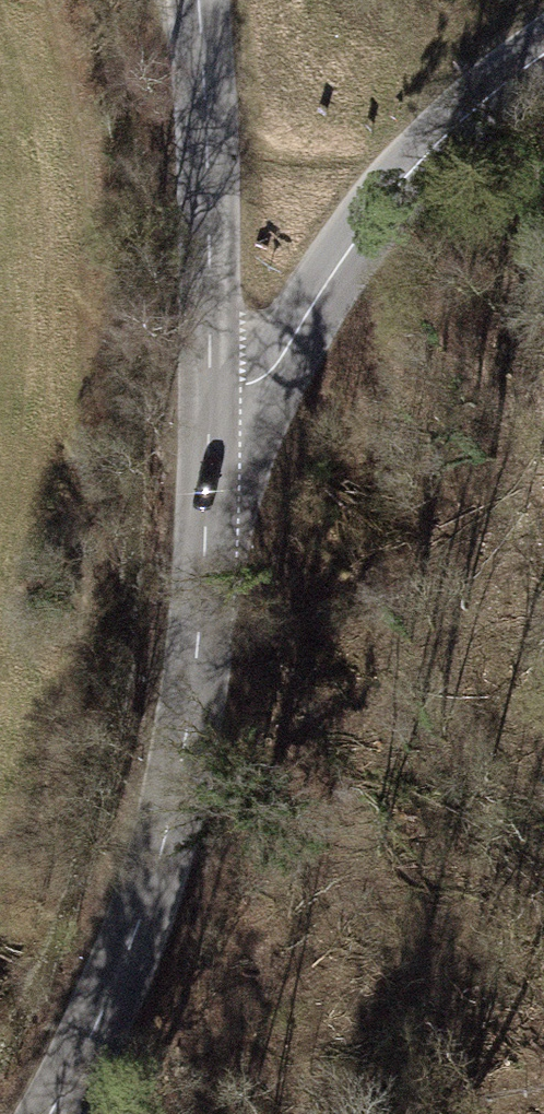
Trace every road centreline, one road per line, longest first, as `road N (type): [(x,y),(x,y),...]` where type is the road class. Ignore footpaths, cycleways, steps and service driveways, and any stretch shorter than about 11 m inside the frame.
road 1 (track): [(0,811),(70,675),(93,228),(46,0)]
road 2 (tertiary): [(50,1113),(146,901),(196,682),(219,407)]
road 3 (tertiary): [(219,407),(384,194),(543,58)]
road 4 (tertiary): [(219,407),(196,0)]

